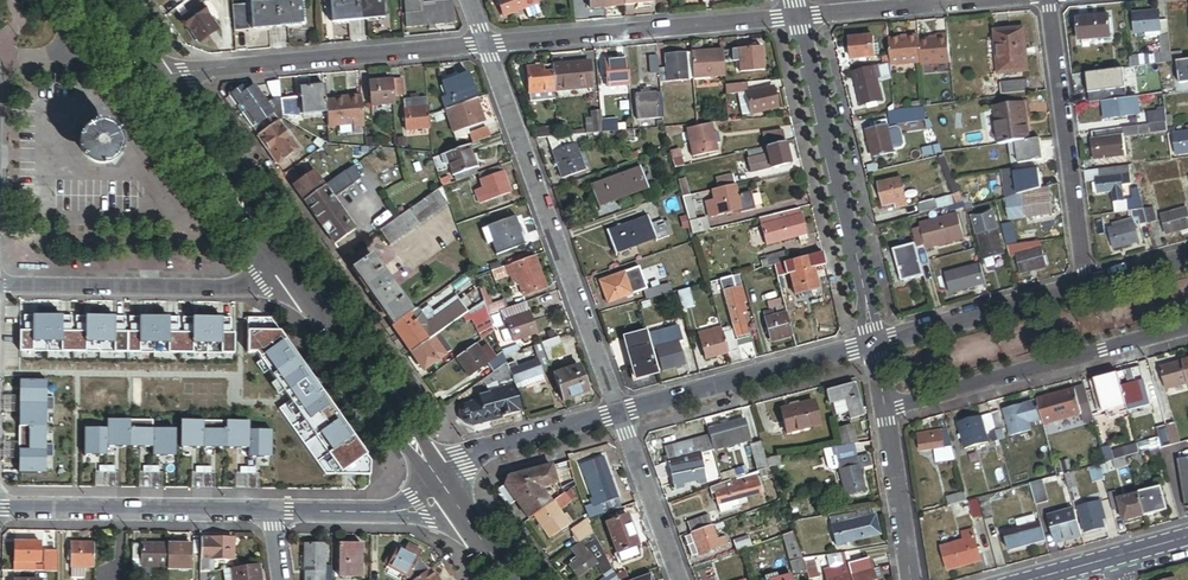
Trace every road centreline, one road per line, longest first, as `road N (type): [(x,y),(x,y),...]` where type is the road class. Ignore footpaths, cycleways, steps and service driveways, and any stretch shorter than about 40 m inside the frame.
road 1 (residential): [(619,415),(486,45)]
road 2 (residential): [(873,345),(800,17)]
road 3 (residential): [(486,45),(157,79)]
road 4 (residential): [(800,17),(486,45)]
road 5 (residential): [(885,415),(1187,327)]
road 6 (residential): [(287,262),(261,282),(225,287),(0,286)]
road 7 (residential): [(1049,0),(1088,286)]
road 8 (tertiary): [(287,262),(443,483)]
road 9 (residential): [(0,509),(269,511)]
road 10 (residential): [(873,345),(619,415)]
road 11 (tertiary): [(157,79),(287,262)]
road 12 (residential): [(1088,286),(873,345)]
road 13 (residential): [(619,415),(463,458),(443,483)]
road 14 (residential): [(992,0),(800,17)]
road 15 (residential): [(269,511),(402,512),(437,499),(443,483)]
road 16 (residential): [(680,579),(619,415)]
road 17 (residential): [(911,579),(885,415)]

